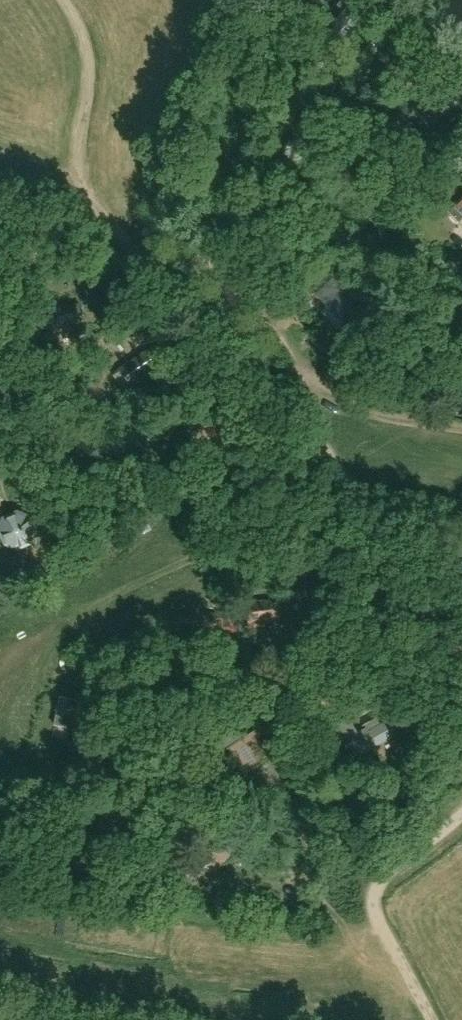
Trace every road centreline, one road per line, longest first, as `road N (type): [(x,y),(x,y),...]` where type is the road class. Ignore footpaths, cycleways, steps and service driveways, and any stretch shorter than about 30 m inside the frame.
road 1 (track): [(461,665),(282,396),(203,311),(137,261),(65,223),(42,225),(0,282)]
road 2 (track): [(335,472),(81,615),(50,648),(0,763)]
road 3 (track): [(249,356),(274,328),(222,274),(219,232),(291,124),(305,89),(323,87),(362,103)]
road 4 (track): [(431,1019),(380,920),(376,891),(388,872),(461,811)]
road 5 (track): [(174,642),(272,640),(317,628),(399,571)]
road 6 (track): [(274,328),(328,384),(362,403),(390,417),(461,429)]
road 7 (track): [(313,368),(386,372),(461,329)]

